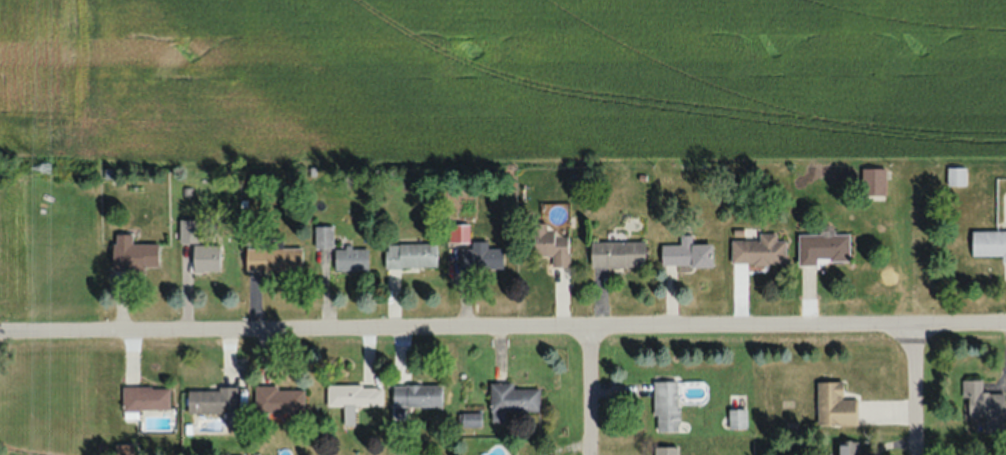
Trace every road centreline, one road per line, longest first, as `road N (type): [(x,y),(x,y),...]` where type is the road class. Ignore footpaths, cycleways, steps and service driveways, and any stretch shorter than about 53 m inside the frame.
road 1 (residential): [(0,339),(1005,330)]
road 2 (residential): [(913,454),(912,331)]
road 3 (residential): [(588,454),(587,332)]

